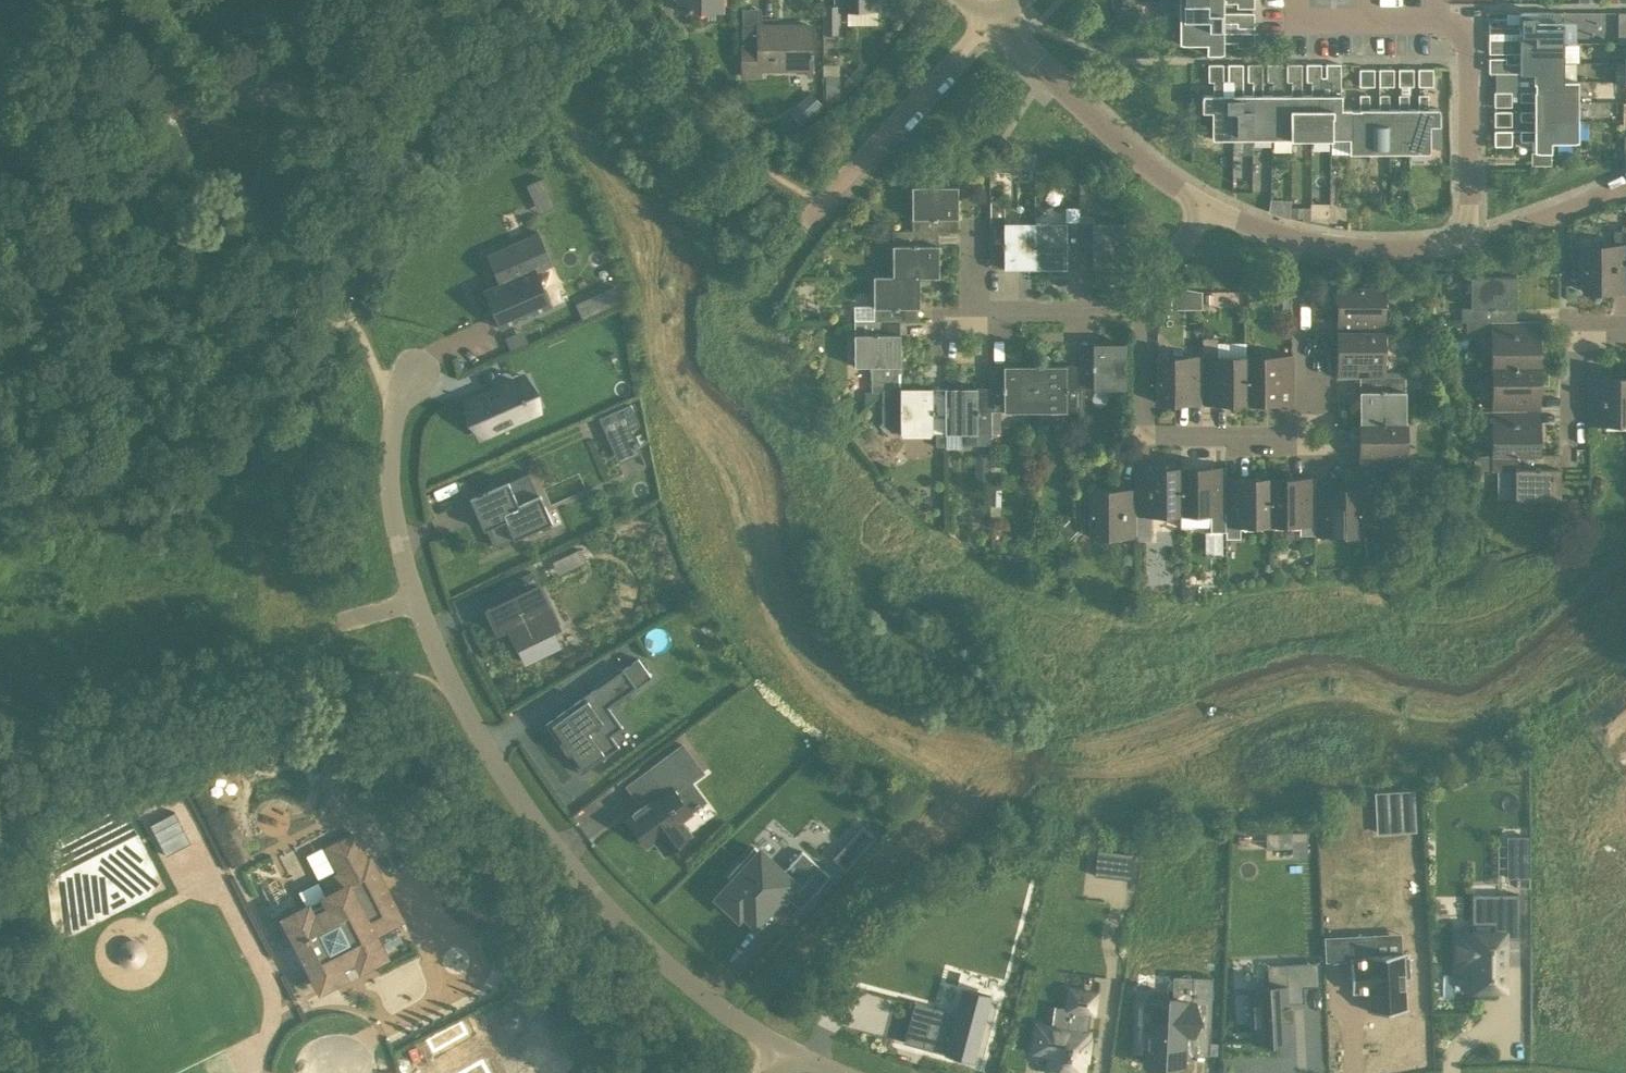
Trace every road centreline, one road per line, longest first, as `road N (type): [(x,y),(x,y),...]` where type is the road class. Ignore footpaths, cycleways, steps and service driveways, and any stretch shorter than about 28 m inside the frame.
road 1 (residential): [(787,1053),(722,1012),(586,878),(532,815),(469,714),(423,613),(396,515),(388,435),(414,371)]
road 2 (residential): [(1315,334),(1315,412),(1290,438),(1145,440),(1143,308)]
road 3 (residential): [(786,261),(825,206),(992,29)]
road 4 (residential): [(1205,213),(1118,147),(992,29)]
road 5 (residential): [(1474,241),(1416,252),(1315,248),(1205,213)]
road 6 (residential): [(1143,308),(979,311),(977,223)]
road 7 (residential): [(1474,241),(1468,40),(1457,26),(1439,25)]
road 8 (residential): [(1573,450),(1573,334),(1625,333)]

